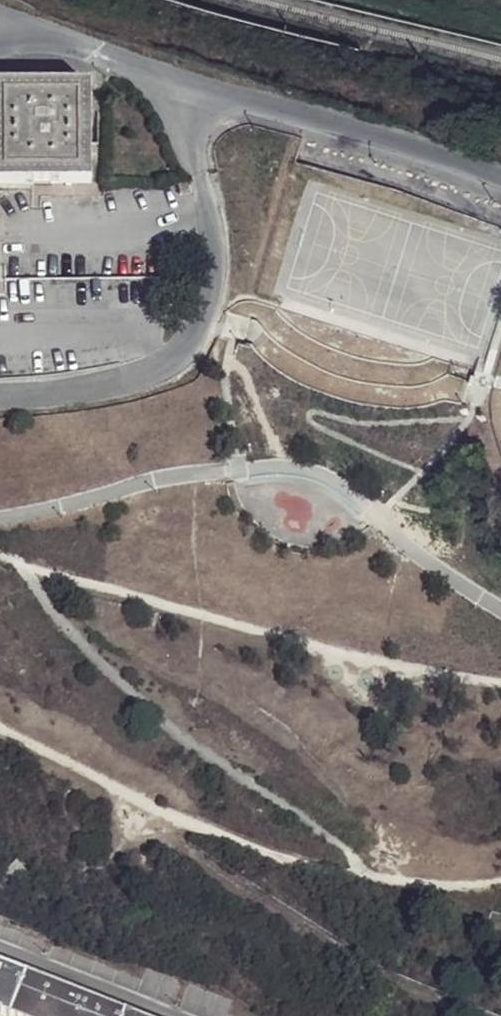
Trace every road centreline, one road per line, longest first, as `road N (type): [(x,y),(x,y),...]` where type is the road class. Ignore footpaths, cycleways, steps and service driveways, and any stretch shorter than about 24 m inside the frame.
road 1 (unclassified): [(180,87),(210,226),(214,290),(201,324),(175,357),(130,377),(0,391)]
road 2 (unclassified): [(180,87),(500,183)]
road 3 (unclassified): [(17,28),(180,87)]

